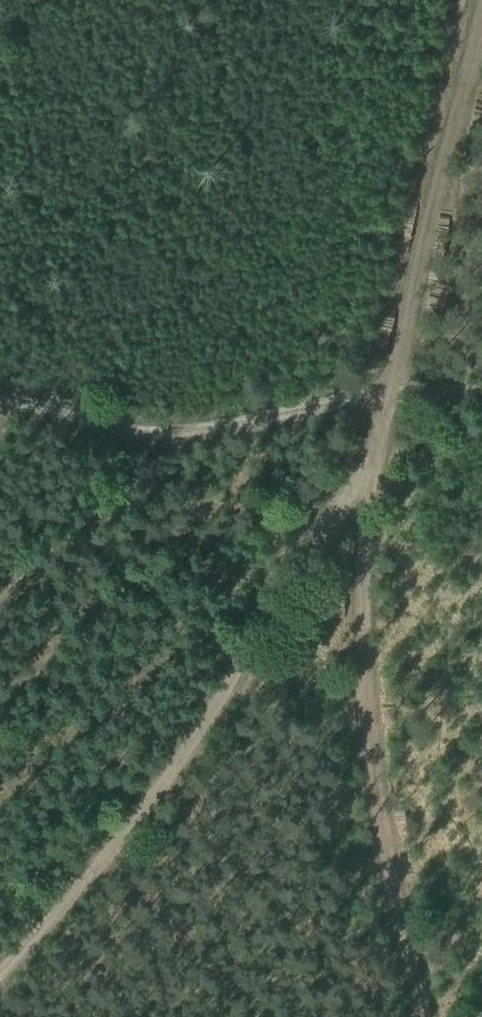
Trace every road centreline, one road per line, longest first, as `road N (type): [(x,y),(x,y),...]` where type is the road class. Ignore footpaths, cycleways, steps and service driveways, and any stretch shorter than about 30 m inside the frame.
road 1 (track): [(389,393),(138,840),(0,970)]
road 2 (track): [(389,393),(364,552),(365,686),(423,1016)]
road 3 (track): [(475,0),(389,393)]

